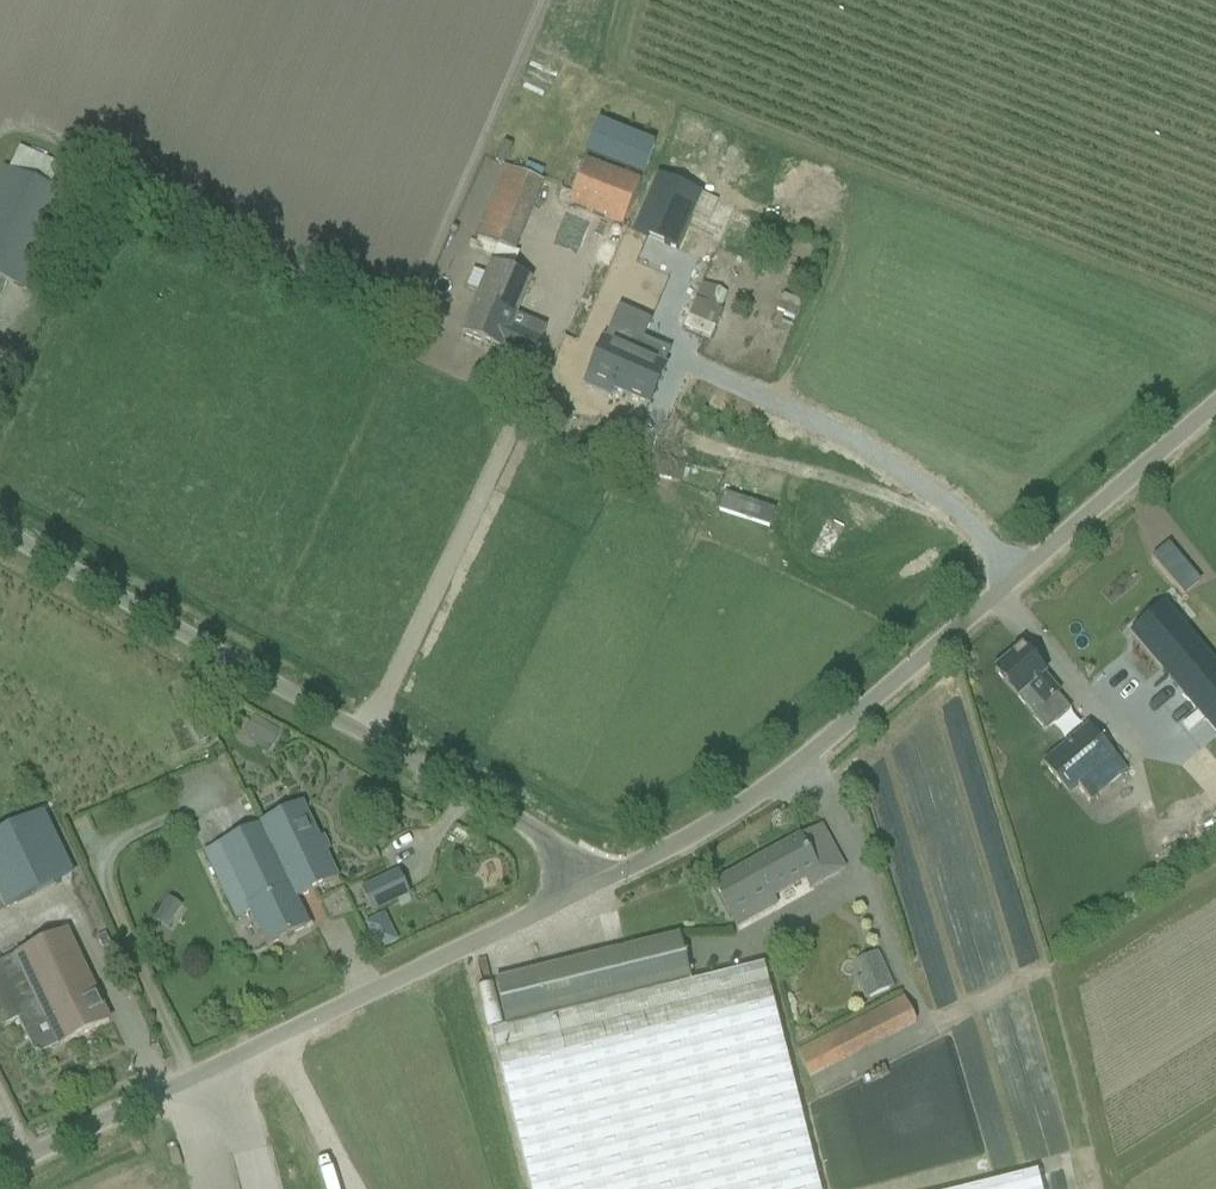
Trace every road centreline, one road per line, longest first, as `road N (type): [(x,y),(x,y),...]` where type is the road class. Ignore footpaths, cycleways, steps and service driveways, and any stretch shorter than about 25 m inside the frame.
road 1 (unclassified): [(588,890),(774,784),(1215,410)]
road 2 (unclassified): [(588,890),(549,839),(0,532)]
road 3 (unclassified): [(0,1187),(588,890)]

